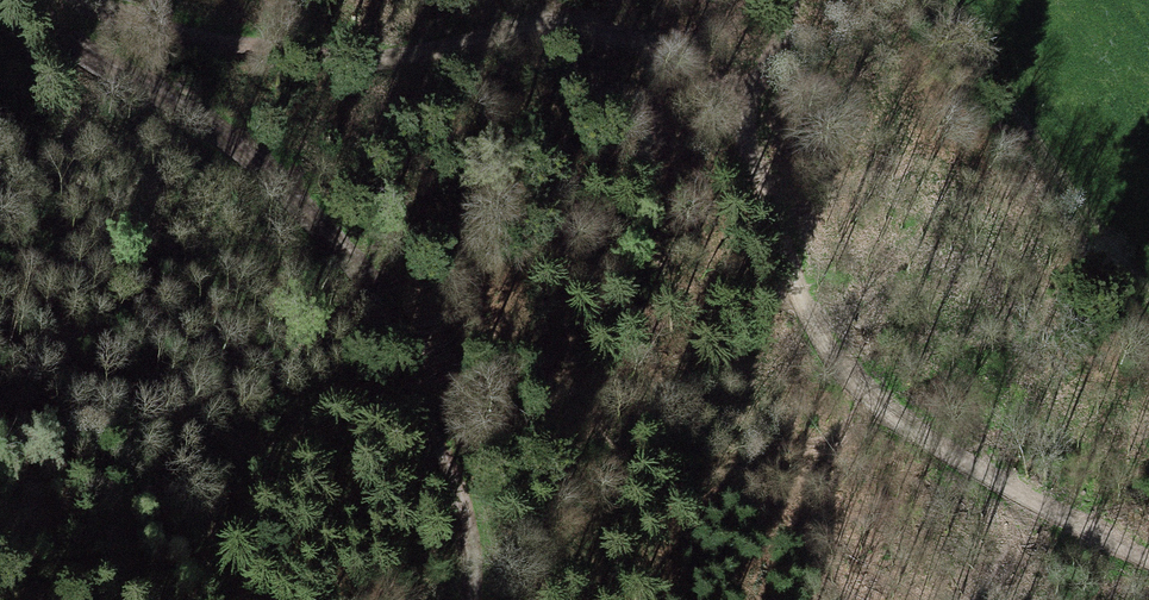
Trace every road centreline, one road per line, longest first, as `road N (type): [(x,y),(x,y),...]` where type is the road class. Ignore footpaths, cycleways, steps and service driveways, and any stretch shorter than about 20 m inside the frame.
road 1 (track): [(1148,551),(1045,516),(882,417),(799,298),(768,188),(723,104),(663,48),(585,26),(401,54),(277,57),(161,29),(94,0)]
road 2 (track): [(470,599),(466,510),(418,393),(334,248),(233,144),(60,46),(22,0)]
road 3 (track): [(1148,280),(1077,199),(949,0)]

